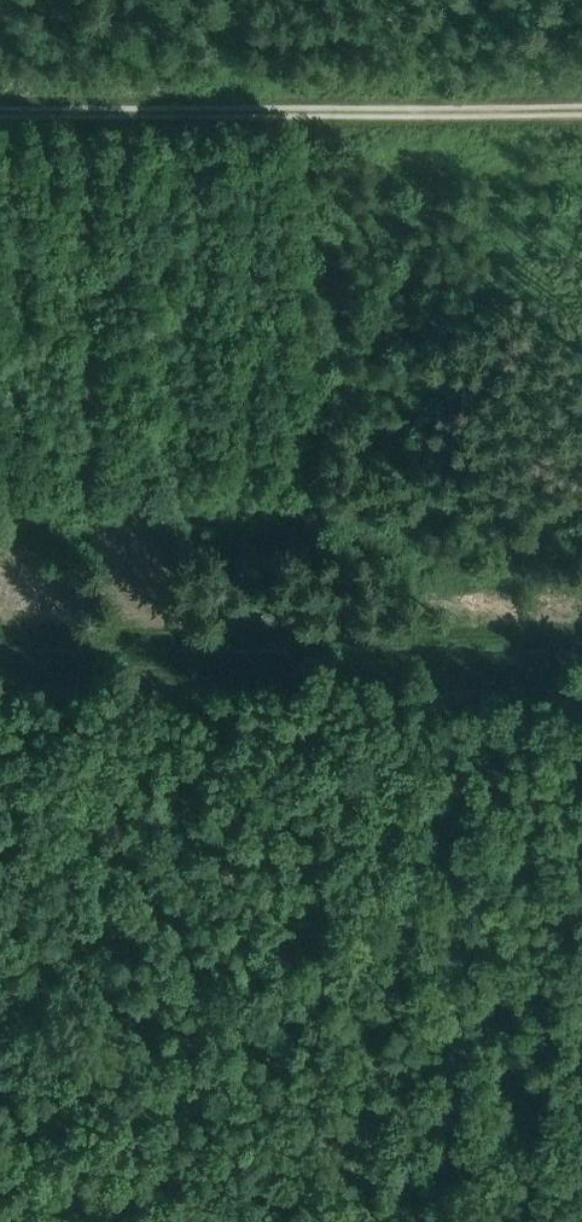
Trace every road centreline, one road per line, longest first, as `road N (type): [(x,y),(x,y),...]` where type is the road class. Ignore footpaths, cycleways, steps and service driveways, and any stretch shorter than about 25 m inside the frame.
road 1 (track): [(0,111),(581,109)]

